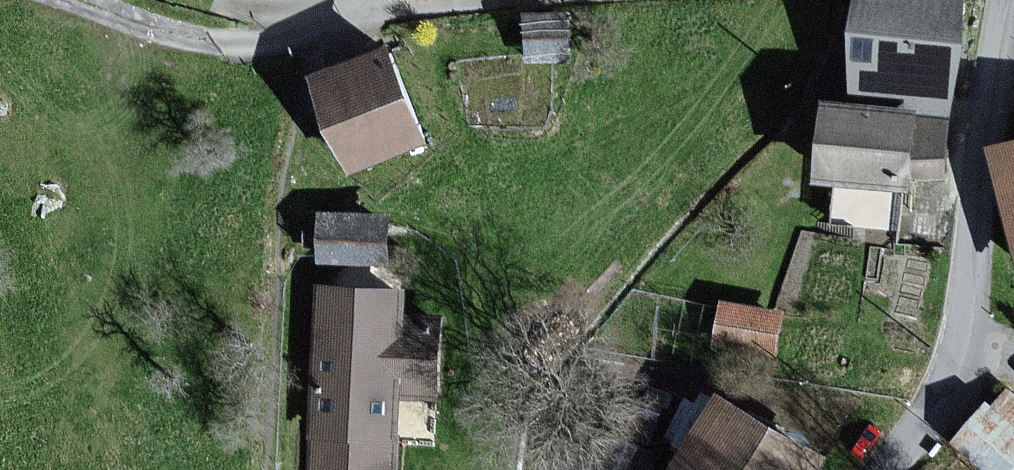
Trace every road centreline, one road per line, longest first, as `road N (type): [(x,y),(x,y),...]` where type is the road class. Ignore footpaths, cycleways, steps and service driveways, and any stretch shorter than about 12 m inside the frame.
road 1 (residential): [(1008,0),(953,348),(886,469)]
road 2 (unclassified): [(491,0),(247,43),(135,30),(68,0)]

